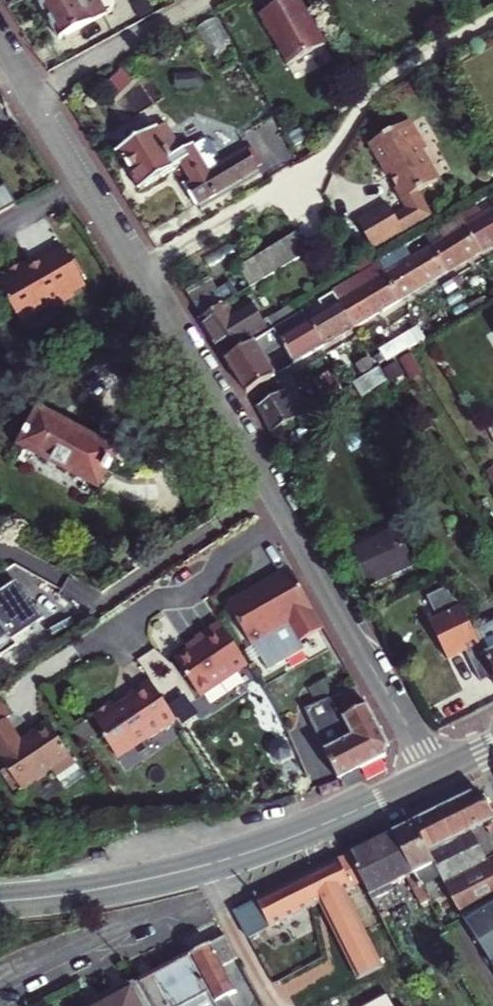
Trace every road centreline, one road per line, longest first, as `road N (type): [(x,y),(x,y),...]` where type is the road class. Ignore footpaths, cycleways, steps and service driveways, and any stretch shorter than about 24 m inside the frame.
road 1 (secondary): [(432,775),(222,861),(0,901)]
road 2 (residential): [(287,512),(85,179)]
road 3 (residential): [(432,775),(287,512)]
road 4 (residential): [(287,512),(112,616)]
road 5 (residential): [(32,96),(210,0)]
road 6 (residential): [(0,977),(144,912)]

